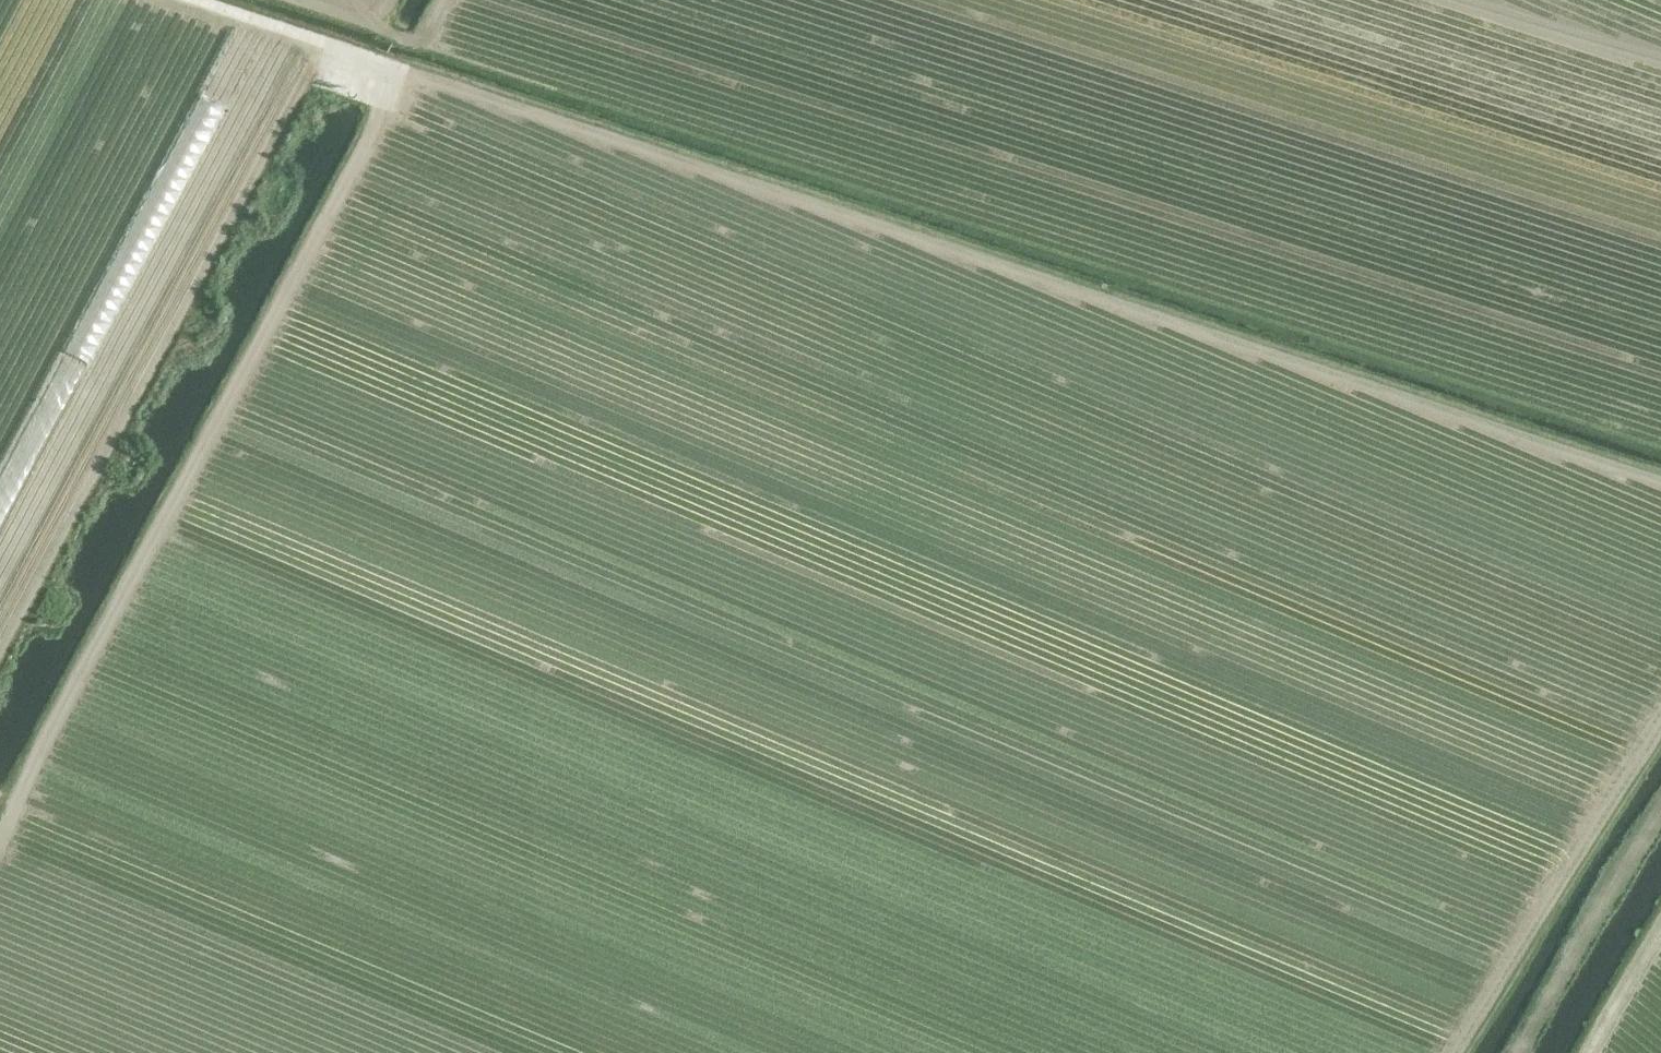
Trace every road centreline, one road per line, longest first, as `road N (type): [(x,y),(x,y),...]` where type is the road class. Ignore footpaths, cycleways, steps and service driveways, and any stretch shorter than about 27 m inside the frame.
road 1 (track): [(1660,483),(191,0)]
road 2 (track): [(890,1052),(0,798)]
road 3 (track): [(1462,1052),(1660,735)]
road 4 (track): [(1660,60),(1459,0)]

